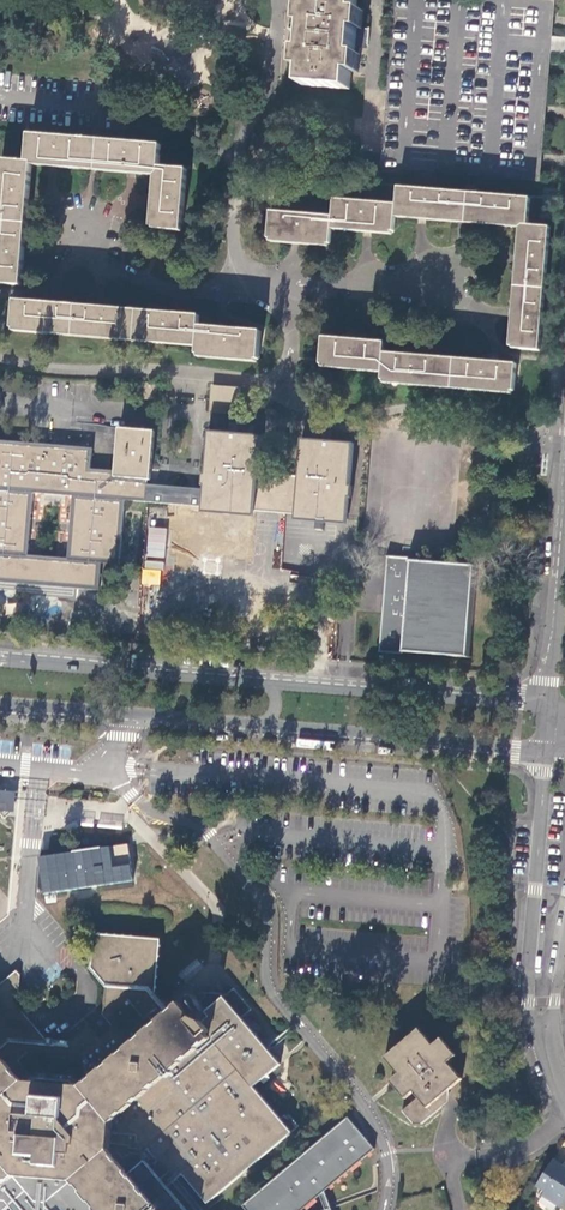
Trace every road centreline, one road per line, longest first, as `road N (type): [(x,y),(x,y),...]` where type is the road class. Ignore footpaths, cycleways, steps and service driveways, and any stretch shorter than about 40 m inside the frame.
road 1 (residential): [(564,482),(550,684),(541,696),(520,702),(292,685)]
road 2 (residential): [(542,756),(527,1001),(546,1049)]
road 3 (tertiary): [(266,683),(0,658)]
road 4 (tertiary): [(0,703),(258,722)]
road 5 (residential): [(292,303),(310,288),(364,289),(486,312)]
road 6 (residential): [(57,277),(92,255),(124,279),(190,292),(232,273)]
road 7 (tertiary): [(372,740),(542,756)]
road 8 (residential): [(238,161),(175,119),(90,97)]

